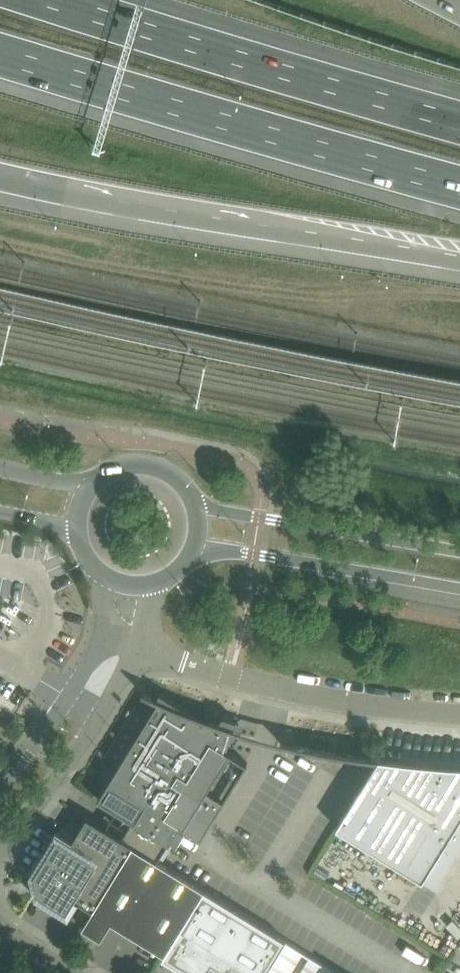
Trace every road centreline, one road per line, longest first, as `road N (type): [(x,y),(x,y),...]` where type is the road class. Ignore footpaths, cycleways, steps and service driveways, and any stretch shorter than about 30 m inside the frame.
road 1 (motorway): [(0,54),(459,187)]
road 2 (motorway): [(0,177),(459,262)]
road 3 (motorway): [(459,122),(51,0)]
road 4 (unclassified): [(459,713),(345,703),(133,651)]
road 5 (secondary): [(195,545),(459,589)]
road 6 (secondary): [(459,552),(197,508)]
road 7 (unclassified): [(0,851),(95,719),(133,651)]
road 8 (unclassified): [(96,643),(67,700),(0,789)]
road 9 (secondary): [(197,508),(179,479),(149,464),(116,467),(89,487)]

